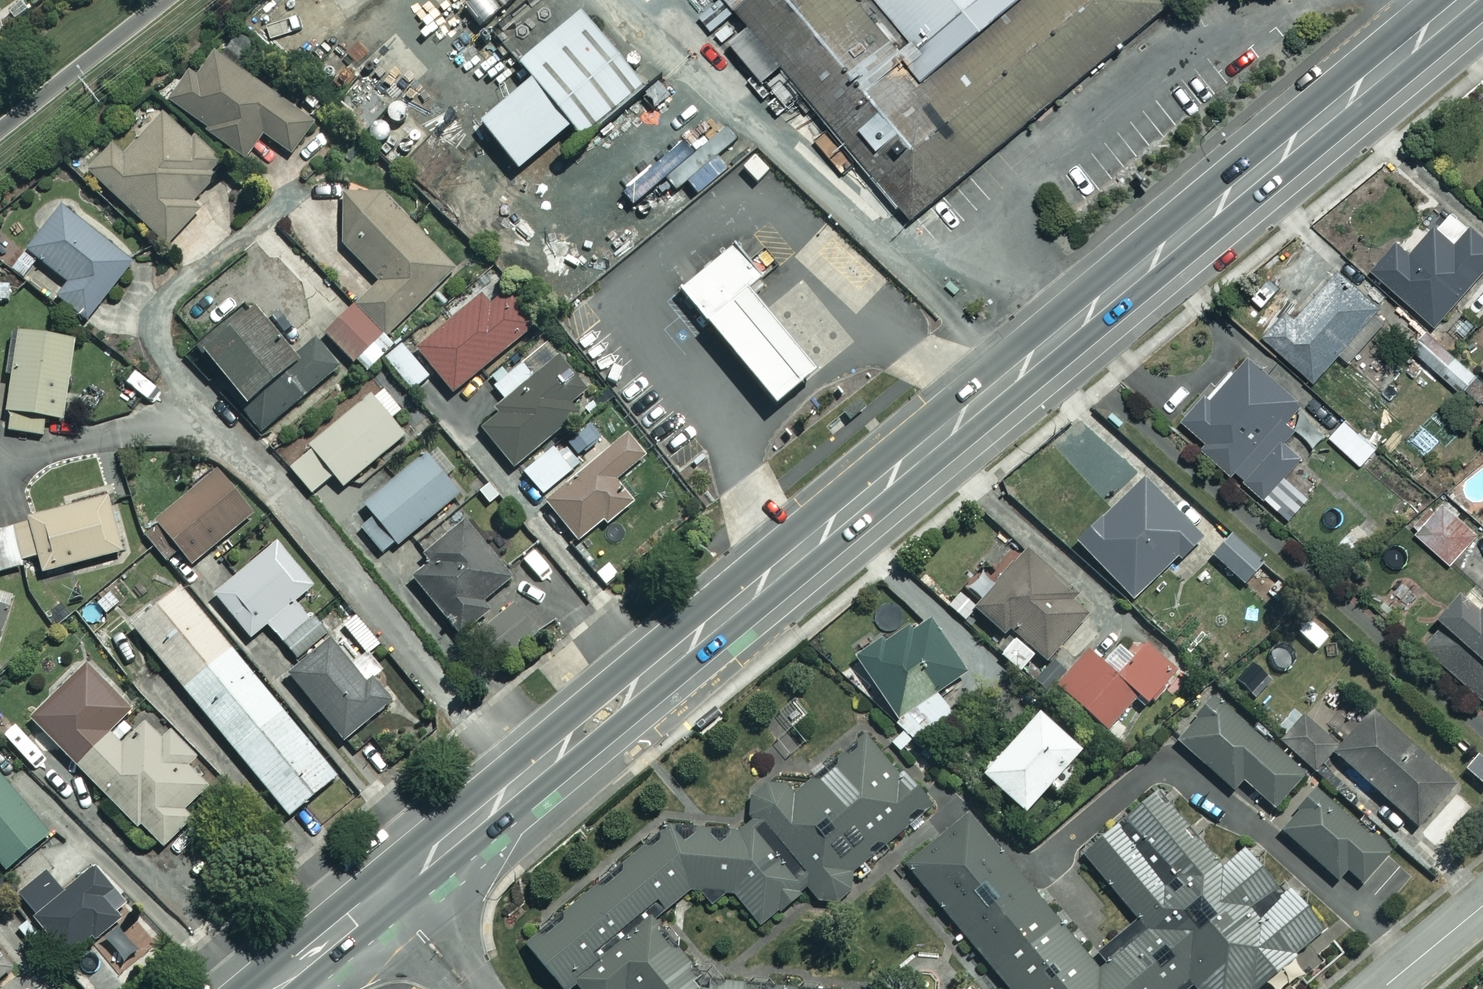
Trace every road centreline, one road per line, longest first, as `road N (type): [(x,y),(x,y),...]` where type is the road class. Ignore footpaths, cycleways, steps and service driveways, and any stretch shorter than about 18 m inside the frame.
road 1 (secondary): [(1464,0),(270,988)]
road 2 (residential): [(1482,905),(1382,988)]

